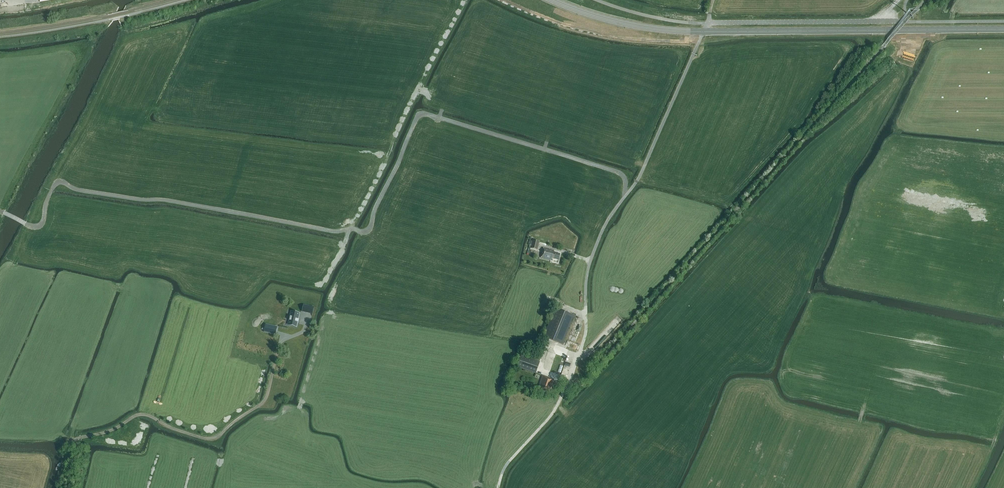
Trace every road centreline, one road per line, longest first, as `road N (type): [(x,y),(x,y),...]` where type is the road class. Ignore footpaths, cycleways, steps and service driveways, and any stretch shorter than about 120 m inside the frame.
road 1 (track): [(25,224),(42,224),(61,182),(365,231),(424,114),(610,169),(624,177),(625,196)]
road 2 (primary): [(553,0),(677,31),(1003,29)]
road 3 (unclassified): [(57,487),(76,439),(140,414),(214,438),(264,401),(274,369)]
road 4 (track): [(591,261),(639,177),(694,54)]
road 5 (unclassified): [(498,487),(508,462),(569,382)]

